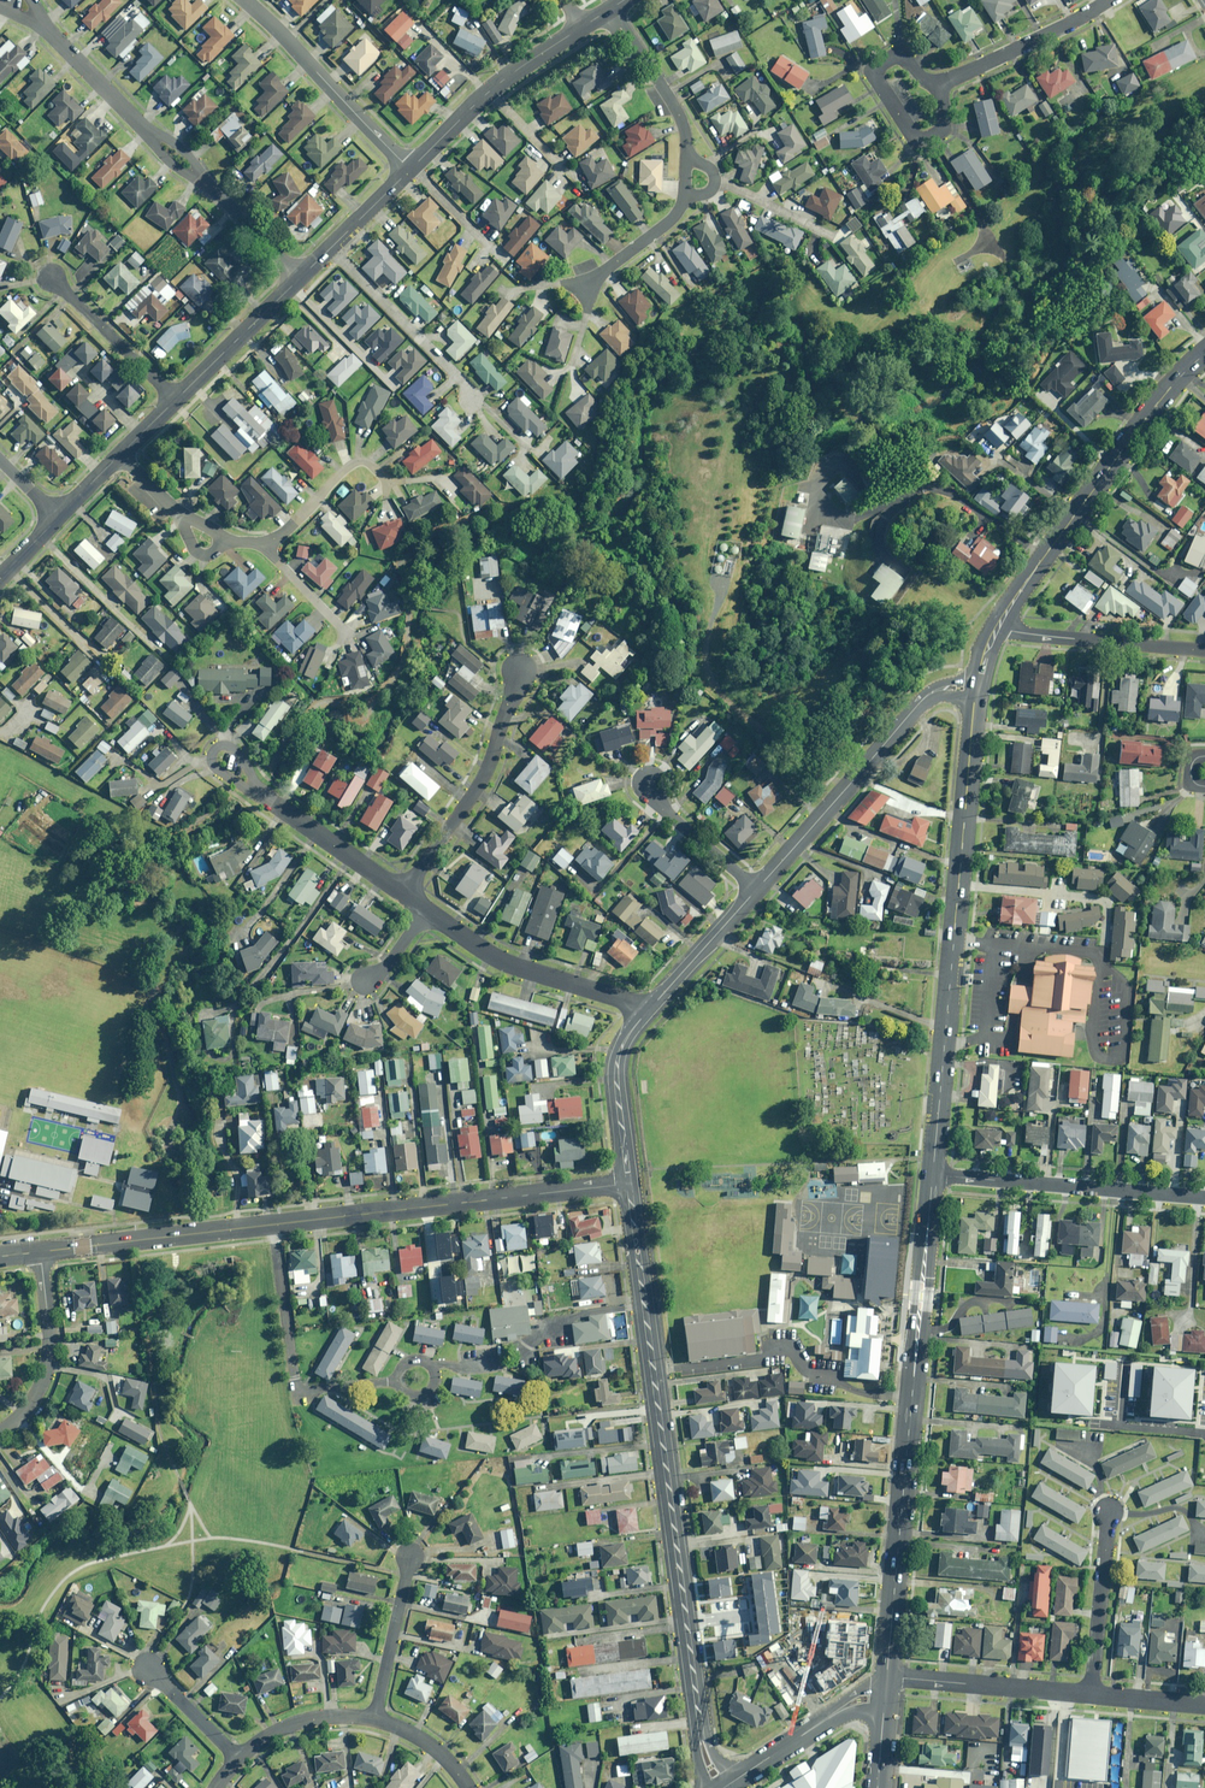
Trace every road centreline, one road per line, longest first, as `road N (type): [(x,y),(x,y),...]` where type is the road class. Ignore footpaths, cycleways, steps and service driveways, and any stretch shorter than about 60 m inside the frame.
road 1 (residential): [(629,1184),(702,1738),(722,1787)]
road 2 (tertiary): [(886,1676),(932,1174)]
road 3 (tertiary): [(932,1174),(978,690)]
road 4 (tertiary): [(629,1184),(273,1224)]
road 5 (tertiary): [(997,629),(1156,403),(1204,353)]
road 6 (tertiary): [(978,690),(946,687),(925,696),(757,888)]
road 7 (residential): [(932,1174),(1204,1197)]
road 8 (residential): [(273,1224),(298,1387),(398,1380)]
road 9 (residential): [(519,670),(483,778),(404,894)]
road 10 (residential): [(427,910),(508,963),(649,1008)]
road 11 (residential): [(245,0),(409,169)]
road 12 (tertiary): [(273,1224),(40,1252)]
road 13 (residential): [(581,27),(489,91),(409,169)]
road 14 (residential): [(940,84),(943,125),(917,137),(875,70),(901,56),(929,79)]
road 15 (residential): [(470,401),(459,378),(329,249)]
road 16 (residential): [(997,629),(1204,650)]
road 17 (residential): [(886,1676),(1093,1695)]
road 18 (residential): [(0,1431),(28,1407),(48,1366),(40,1252)]
road 19 (residential): [(940,84),(1106,0)]
road 20 (tertiary): [(723,1787),(848,1705),(884,1700)]
road 21 (tertiary): [(649,1008),(616,1064),(629,1184)]
road 22 (residential): [(1109,1513),(1093,1695)]
road 23 (residential): [(258,791),(404,894)]
road 24 (residential): [(299,279),(174,400)]
road 25 (residential): [(53,280),(174,400)]
road 26 (residential): [(686,158),(679,114),(610,9)]
road 27 (residential): [(410,1557),(375,1719)]
road 28 (tertiary): [(757,888),(649,1008)]
road 29 (residential): [(386,482),(368,462),(356,461),(268,543)]
road 30 (residential): [(45,24),(150,132)]
road 31 (residential): [(651,788),(663,808),(757,888)]
road 32 (residential): [(238,1757),(294,1723),(375,1719)]
road 33 (residential): [(201,180),(299,279)]
road 34 (residential): [(586,284),(668,222),(684,196)]
road 35 (residential): [(149,1666),(238,1757)]

